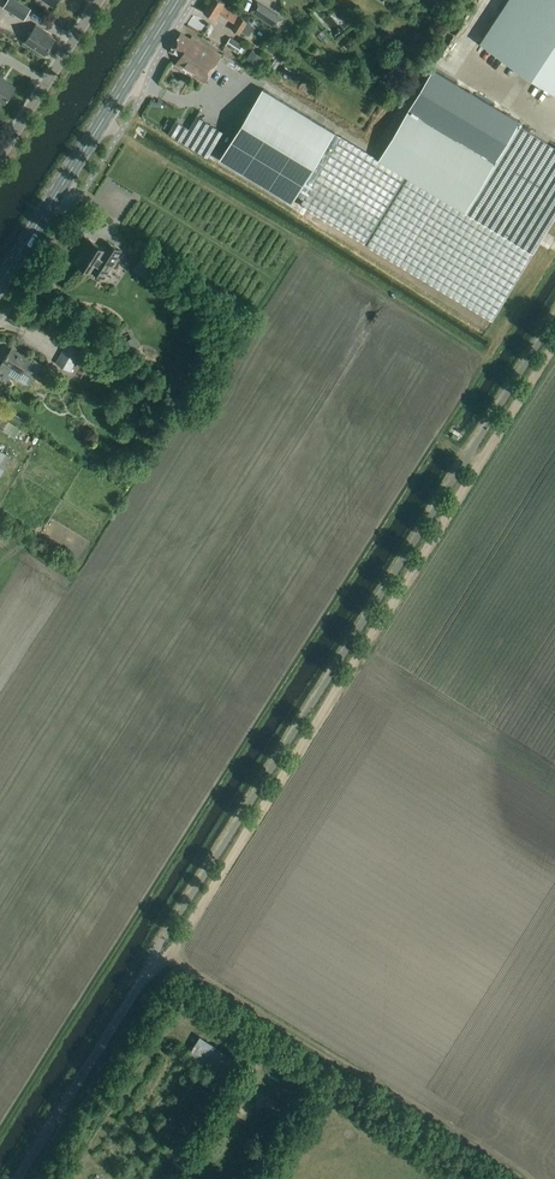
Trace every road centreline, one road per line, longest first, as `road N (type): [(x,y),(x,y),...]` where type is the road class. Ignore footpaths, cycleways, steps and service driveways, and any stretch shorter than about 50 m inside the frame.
road 1 (track): [(155,959),(176,944),(554,343)]
road 2 (primary): [(0,285),(179,0)]
road 3 (unclassified): [(16,1178),(155,959)]
road 4 (unclassified): [(0,156),(99,0)]

